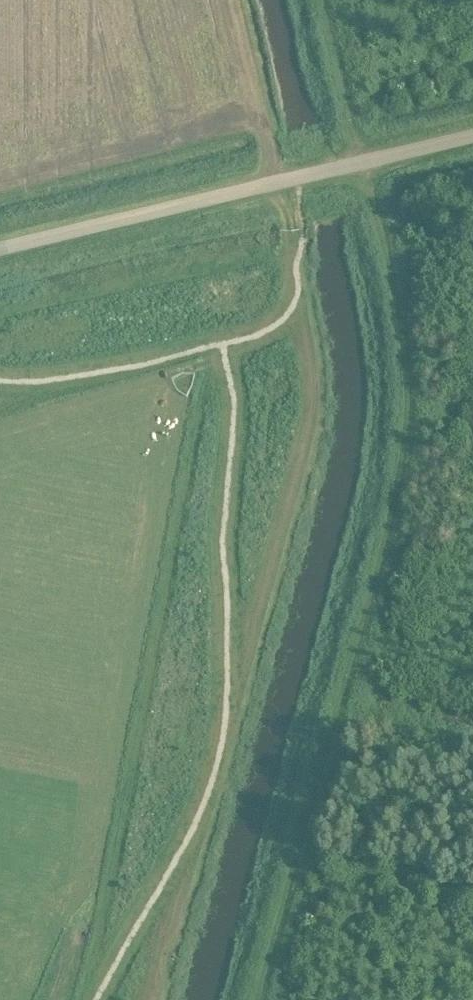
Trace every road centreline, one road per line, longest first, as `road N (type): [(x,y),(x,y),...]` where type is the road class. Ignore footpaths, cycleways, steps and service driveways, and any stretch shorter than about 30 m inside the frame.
road 1 (track): [(257,999),(371,596),(408,429),(397,295),(322,0)]
road 2 (unclassified): [(0,245),(472,134)]
road 3 (track): [(338,712),(472,741)]

